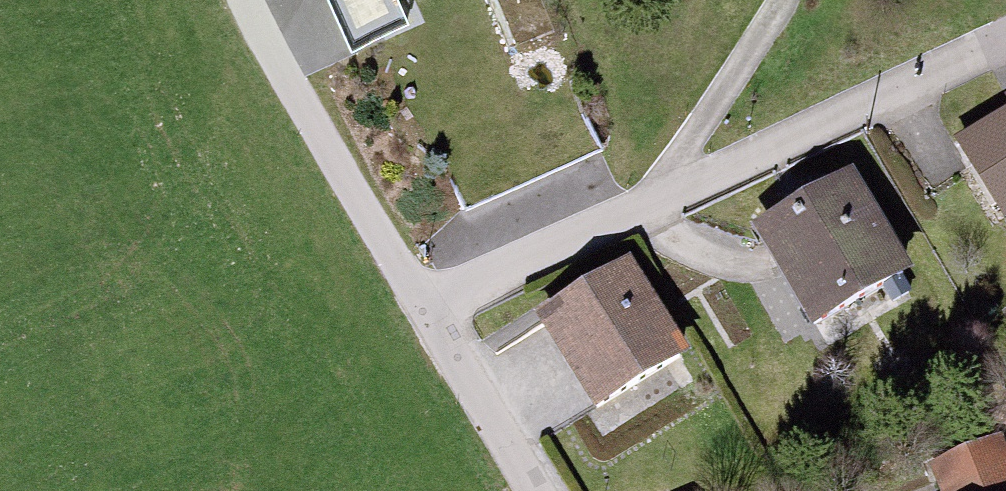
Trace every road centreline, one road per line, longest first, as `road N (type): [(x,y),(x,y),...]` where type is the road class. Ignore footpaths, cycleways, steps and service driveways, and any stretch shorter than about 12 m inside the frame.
road 1 (residential): [(1005,34),(424,312)]
road 2 (residential): [(240,0),(424,312)]
road 3 (residential): [(424,312),(534,490)]

